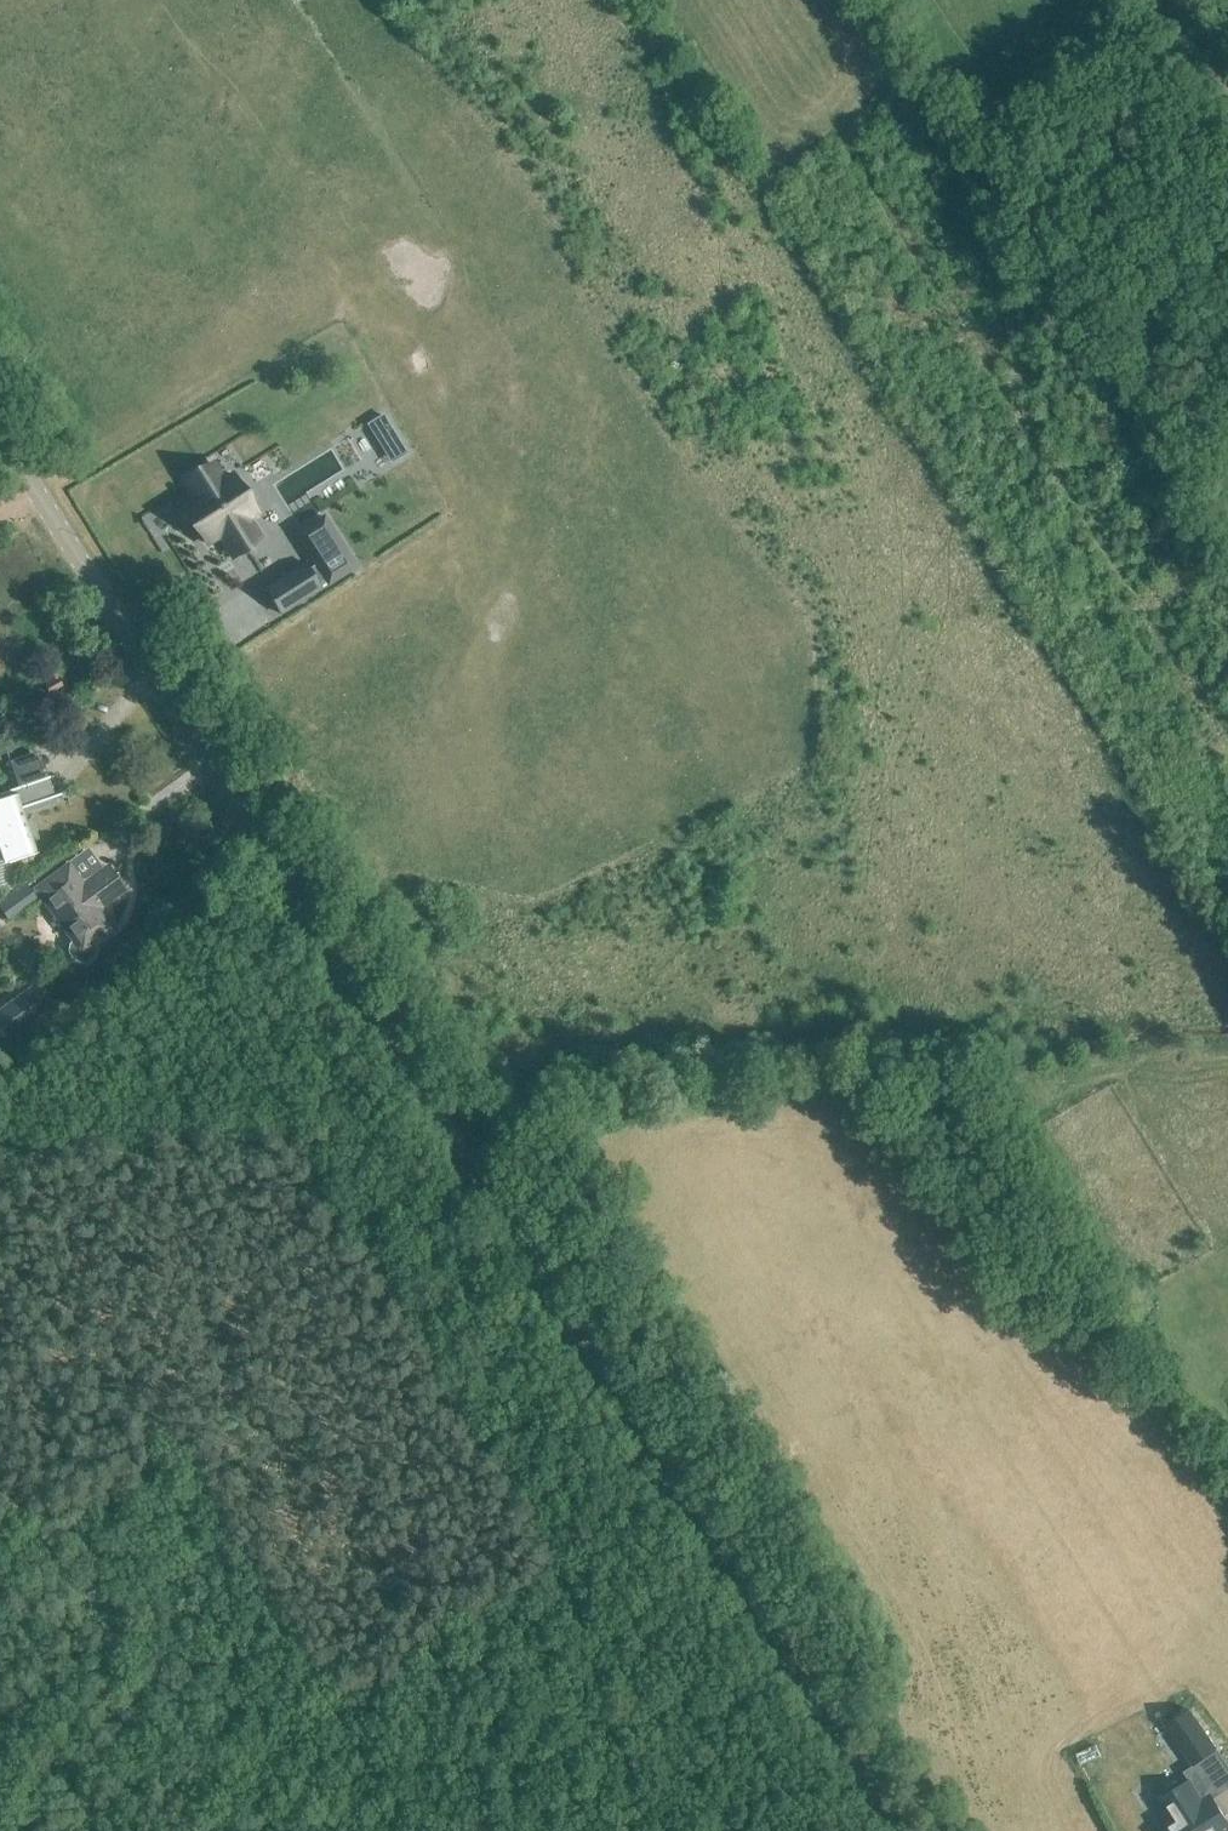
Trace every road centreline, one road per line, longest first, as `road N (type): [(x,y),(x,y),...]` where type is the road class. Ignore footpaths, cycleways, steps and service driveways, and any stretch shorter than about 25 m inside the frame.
road 1 (tertiary): [(888,1830),(0,437)]

